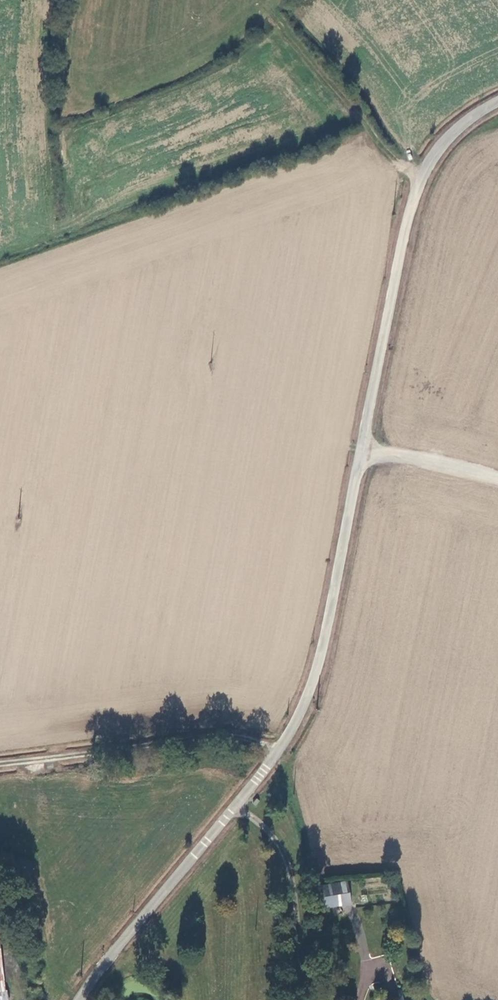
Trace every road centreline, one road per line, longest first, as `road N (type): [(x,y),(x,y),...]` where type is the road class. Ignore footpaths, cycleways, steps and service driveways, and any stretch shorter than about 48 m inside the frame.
road 1 (unclassified): [(80,999),(283,754),(301,717),(328,634),(410,220),(430,165),(497,100)]
road 2 (track): [(283,754),(243,735),(217,735),(0,763)]
road 3 (track): [(364,452),(497,478)]

